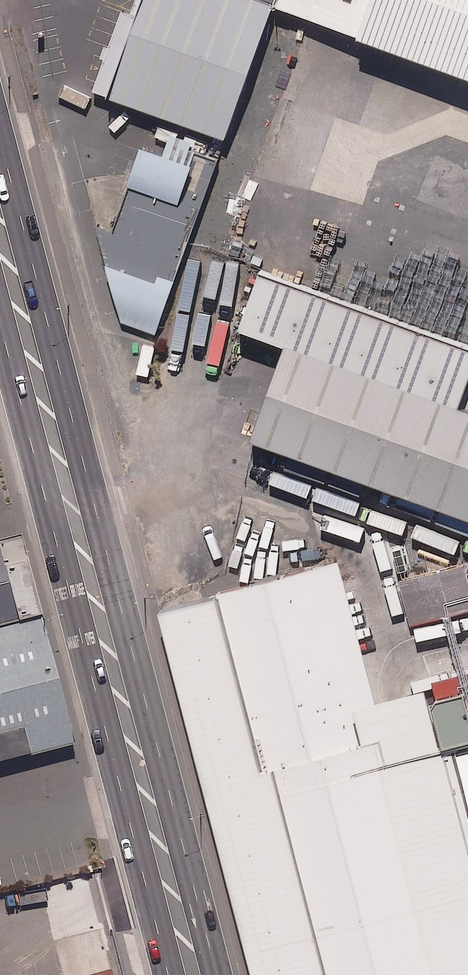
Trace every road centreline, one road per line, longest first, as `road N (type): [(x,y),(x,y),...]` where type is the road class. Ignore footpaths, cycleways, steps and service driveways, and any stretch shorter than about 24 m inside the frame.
road 1 (secondary): [(0,135),(220,974)]
road 2 (secondary): [(170,974),(0,317)]

